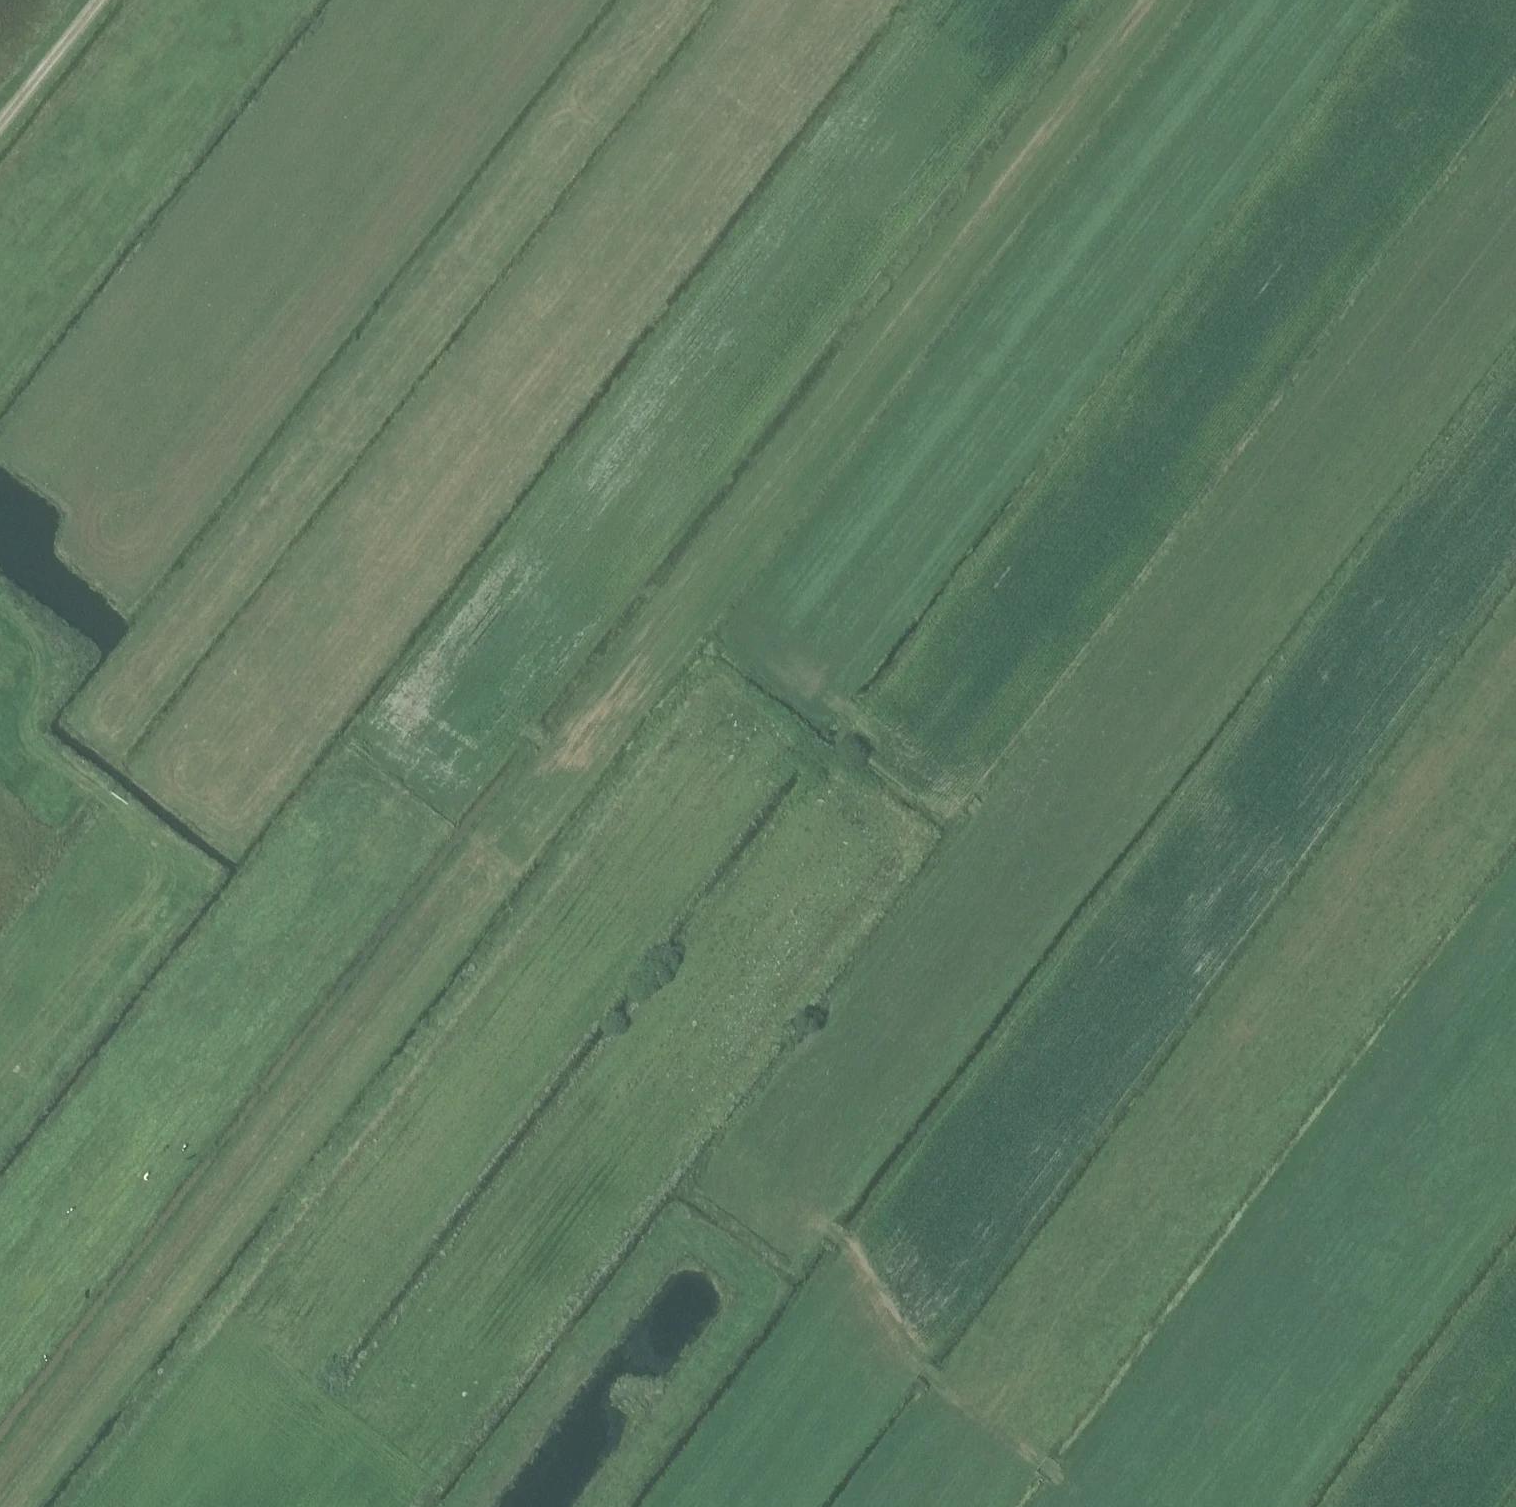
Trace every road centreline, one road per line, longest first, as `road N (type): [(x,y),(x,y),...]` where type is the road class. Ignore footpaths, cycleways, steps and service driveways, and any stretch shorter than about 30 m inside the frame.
road 1 (track): [(105,0),(0,130)]

